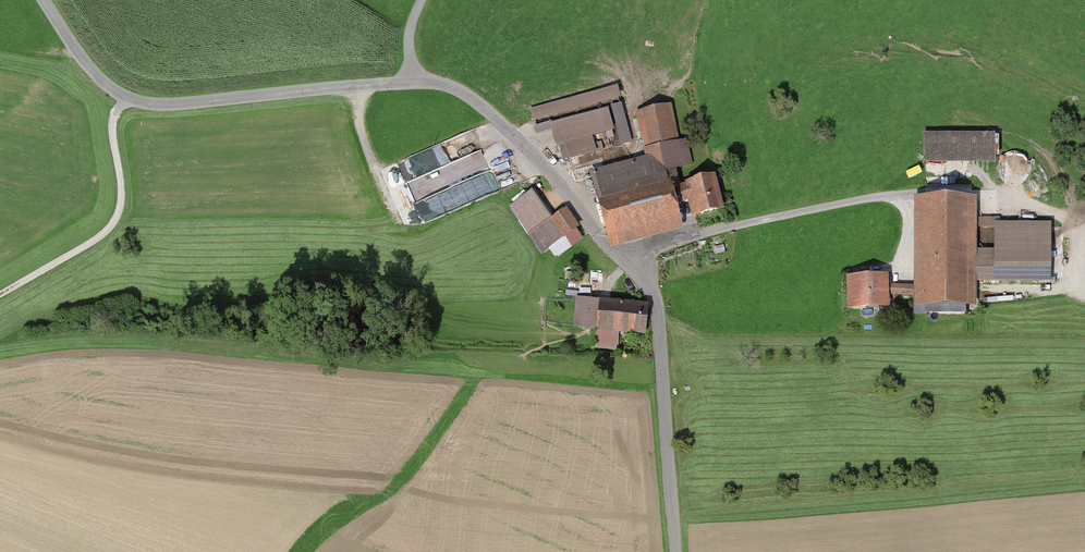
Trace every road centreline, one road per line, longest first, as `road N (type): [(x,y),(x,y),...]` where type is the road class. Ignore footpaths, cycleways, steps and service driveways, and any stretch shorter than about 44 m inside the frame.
road 1 (unclassified): [(676,551),(654,299),(496,120),(456,88),(413,83)]
road 2 (track): [(622,262),(880,198),(994,196),(1084,208)]
road 3 (unclassified): [(413,83),(145,102),(100,77),(45,0)]
road 4 (track): [(130,97),(113,122),(122,189),(115,219),(94,241),(0,296)]

